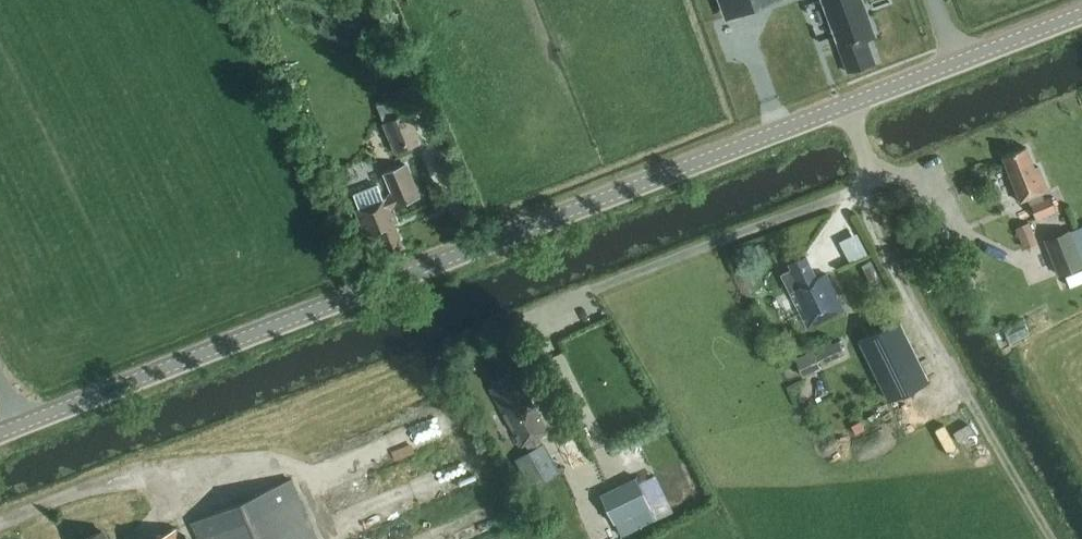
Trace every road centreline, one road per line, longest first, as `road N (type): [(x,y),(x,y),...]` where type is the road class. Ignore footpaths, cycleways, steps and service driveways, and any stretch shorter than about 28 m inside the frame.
road 1 (tertiary): [(0,433),(1081,14)]

